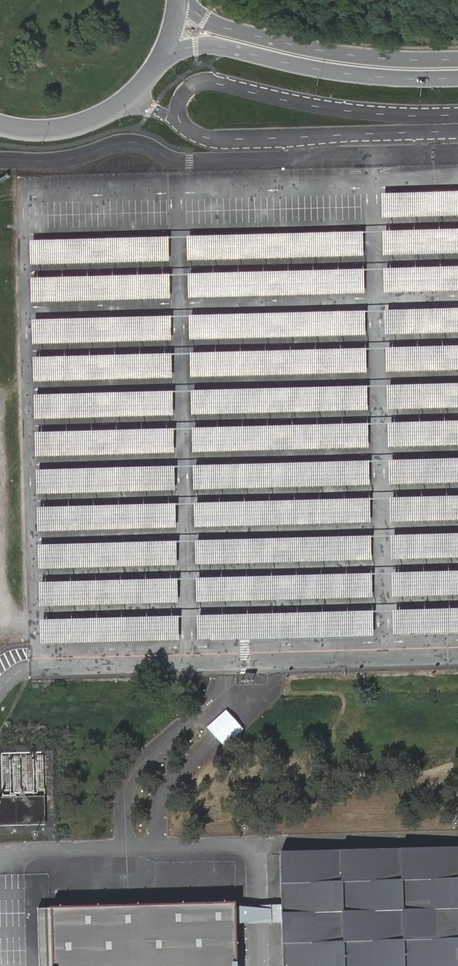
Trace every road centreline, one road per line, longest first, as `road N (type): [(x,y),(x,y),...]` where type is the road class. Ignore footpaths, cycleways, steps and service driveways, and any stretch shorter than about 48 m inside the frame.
road 1 (secondary): [(157,64),(175,51),(211,45),(335,72),(457,78)]
road 2 (secondary): [(457,59),(308,48),(218,25),(185,0)]
road 3 (secondary): [(0,123),(55,128),(88,120),(118,104),(157,64)]

